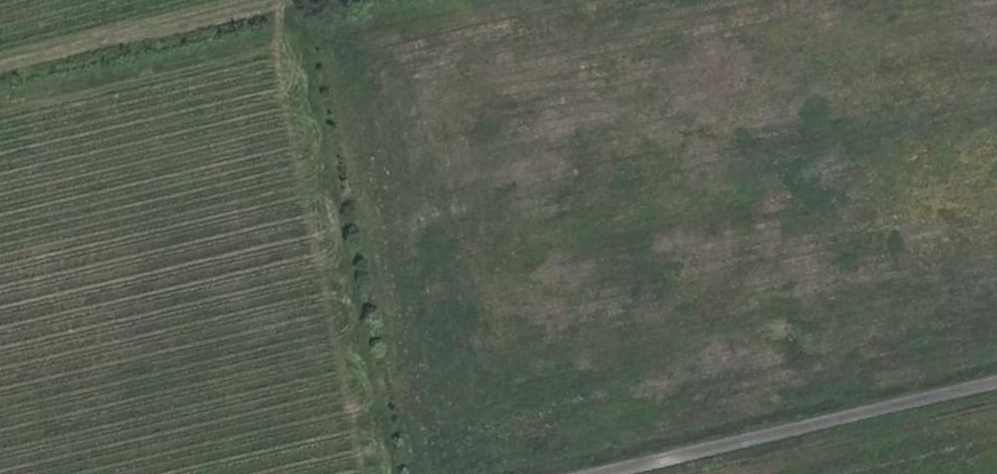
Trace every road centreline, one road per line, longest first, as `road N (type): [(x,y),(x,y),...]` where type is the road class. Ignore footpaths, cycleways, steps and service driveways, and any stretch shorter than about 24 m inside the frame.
road 1 (unclassified): [(996,383),(598,473)]

